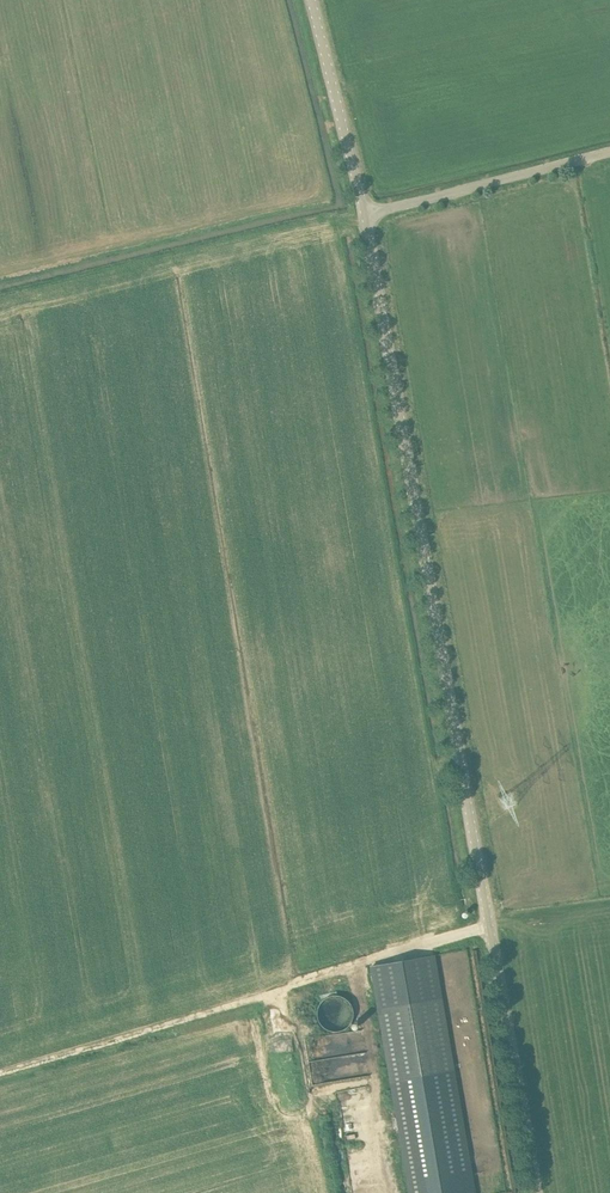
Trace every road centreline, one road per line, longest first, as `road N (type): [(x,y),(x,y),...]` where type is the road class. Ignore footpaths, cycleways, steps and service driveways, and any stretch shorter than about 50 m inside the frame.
road 1 (unclassified): [(537,1192),(365,213)]
road 2 (track): [(287,989),(0,1072)]
road 3 (unclassified): [(365,213),(609,150)]
road 4 (unclassified): [(365,213),(311,0)]

